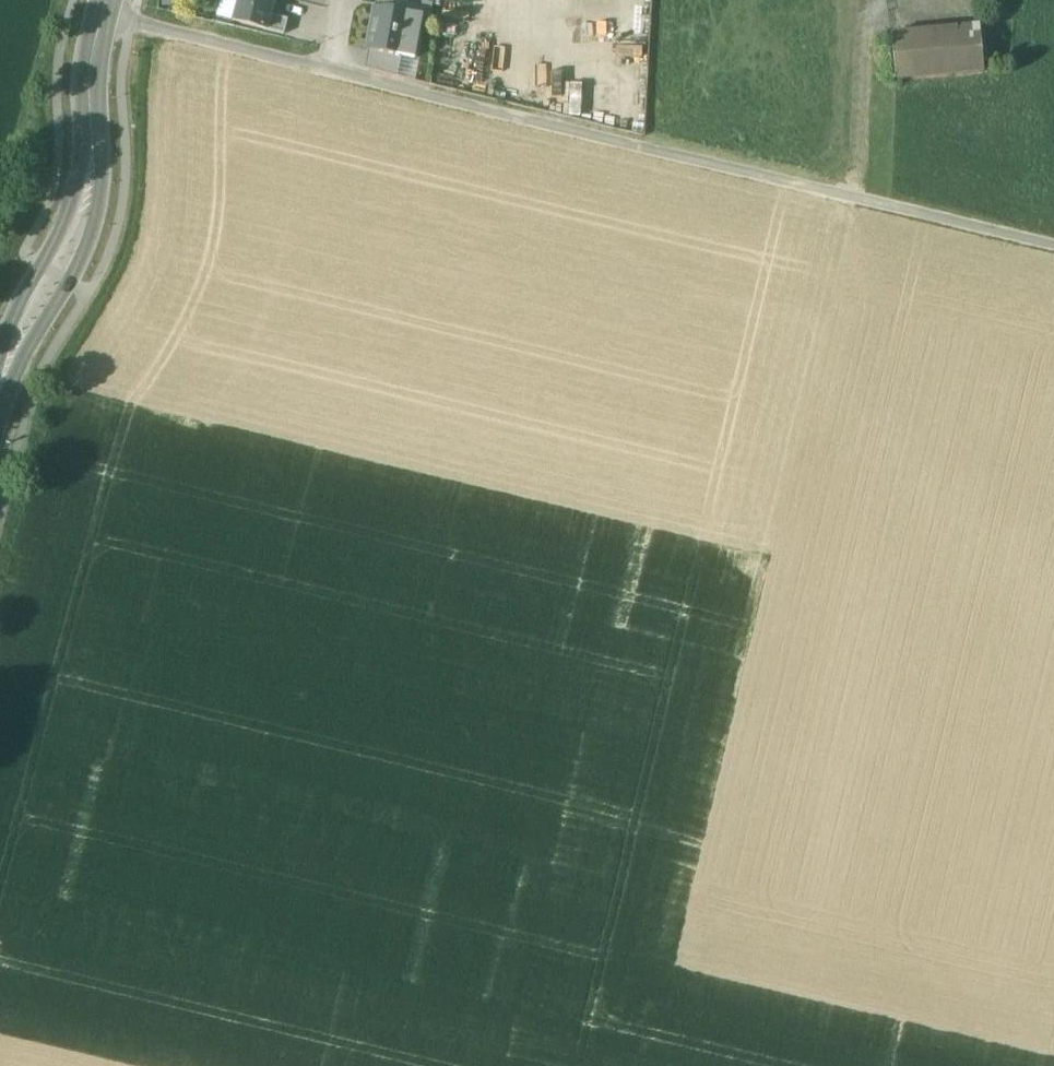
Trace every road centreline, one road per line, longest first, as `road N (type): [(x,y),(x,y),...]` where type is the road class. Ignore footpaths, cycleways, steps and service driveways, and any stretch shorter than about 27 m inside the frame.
road 1 (track): [(103,17),(1053,246)]
road 2 (primary): [(107,0),(89,88),(89,191),(0,391)]

